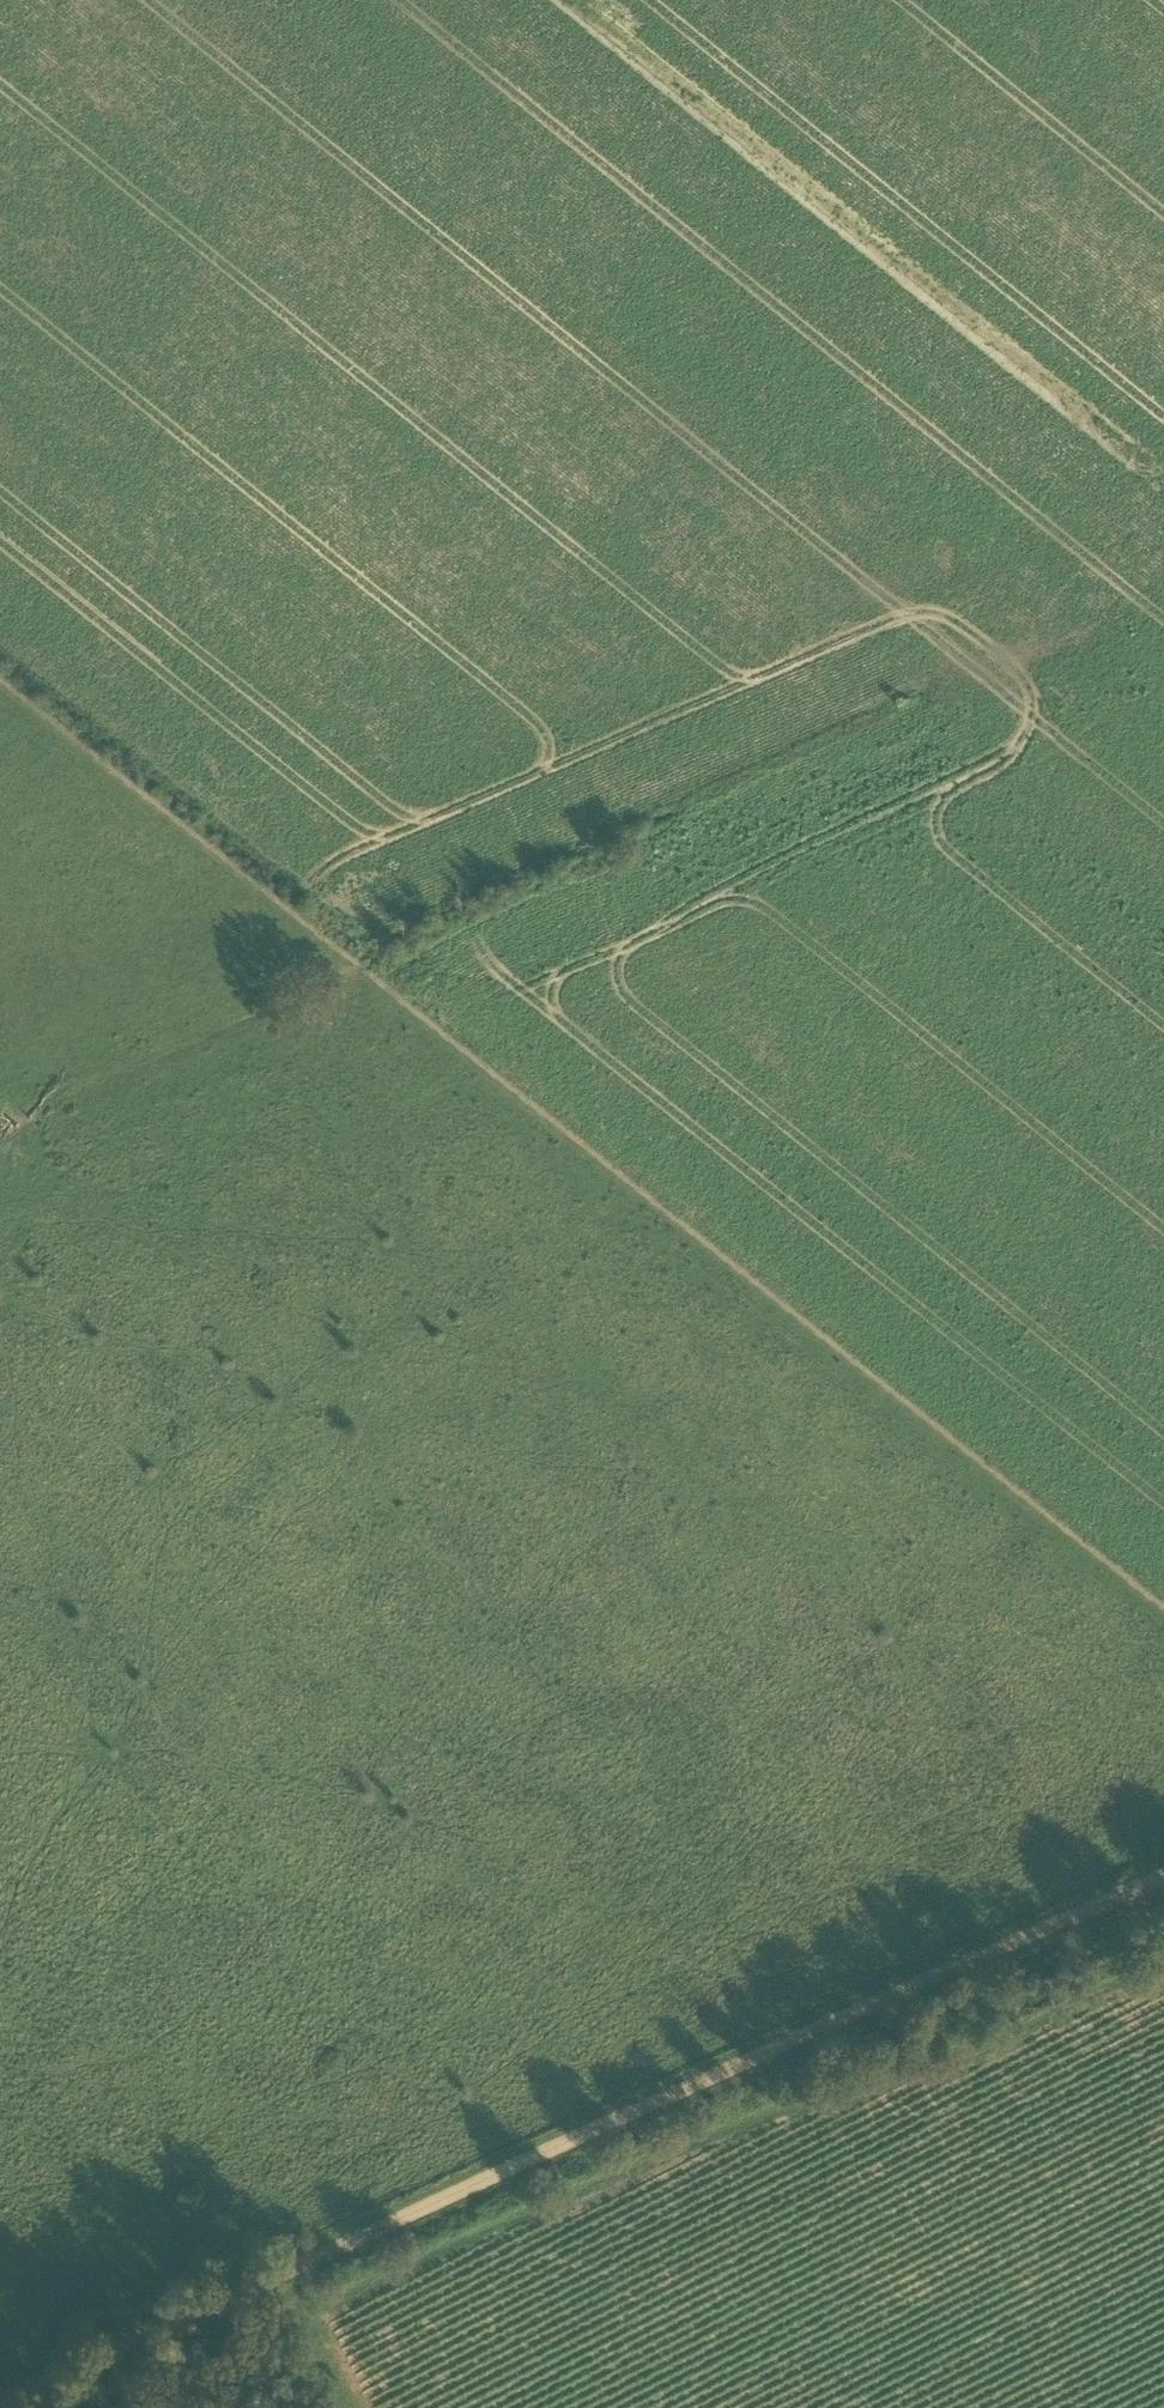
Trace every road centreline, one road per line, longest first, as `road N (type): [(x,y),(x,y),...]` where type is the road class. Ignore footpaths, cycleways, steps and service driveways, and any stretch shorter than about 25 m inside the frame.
road 1 (track): [(0,2399),(1163,1877)]

